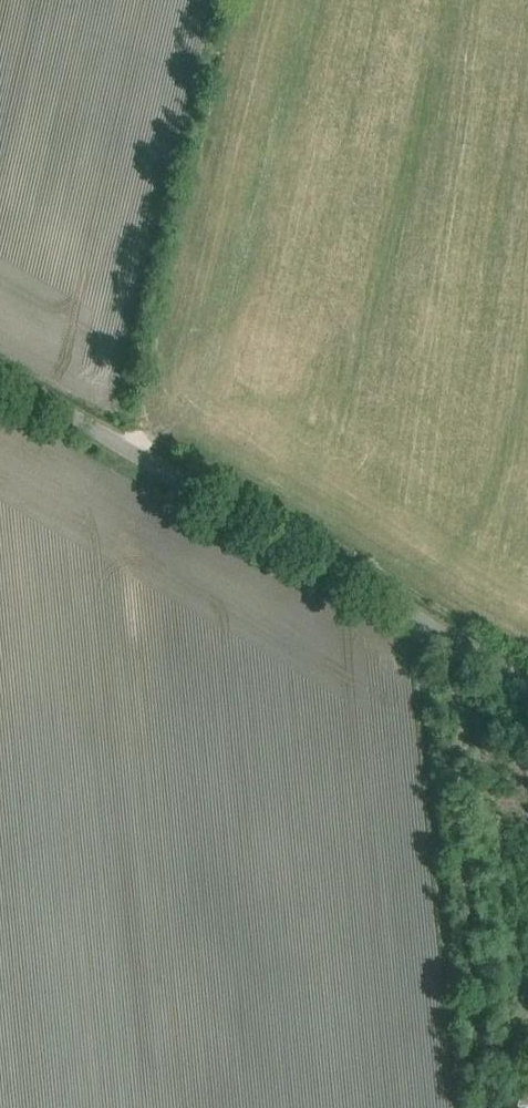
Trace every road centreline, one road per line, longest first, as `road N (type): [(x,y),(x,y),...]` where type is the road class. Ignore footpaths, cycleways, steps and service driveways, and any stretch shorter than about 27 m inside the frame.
road 1 (unclassified): [(527,691),(252,519),(0,377)]

